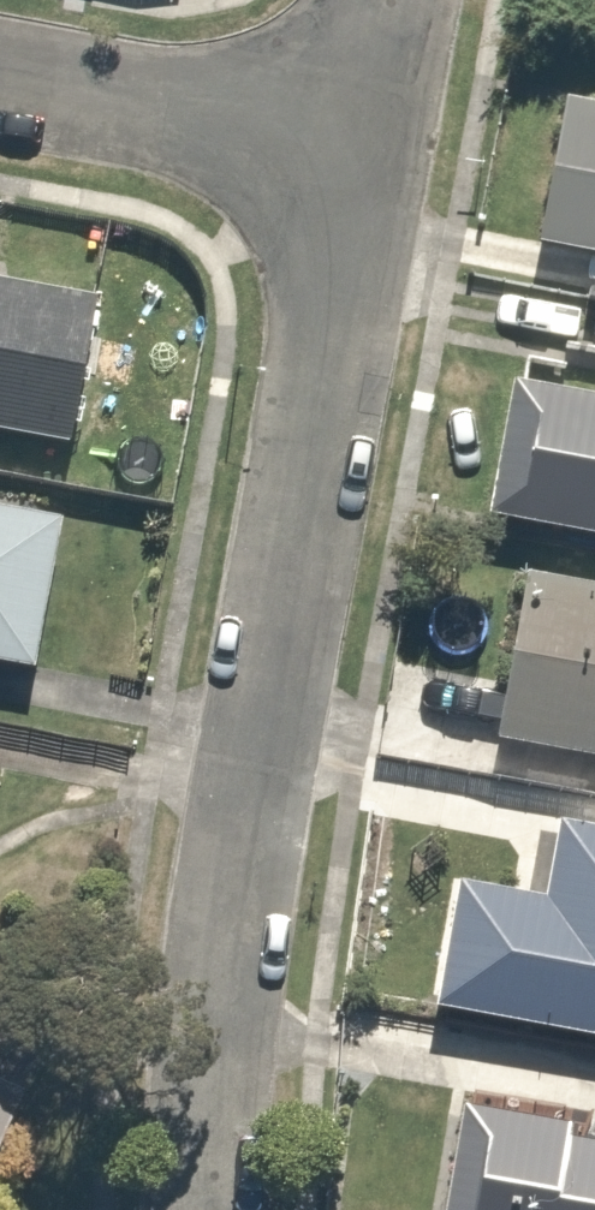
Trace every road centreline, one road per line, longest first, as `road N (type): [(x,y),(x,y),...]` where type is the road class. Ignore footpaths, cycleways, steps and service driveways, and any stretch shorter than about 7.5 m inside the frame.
road 1 (residential): [(217,1209),(211,1093),(372,141)]
road 2 (residential): [(0,74),(372,141)]
road 3 (residential): [(372,141),(399,0)]

